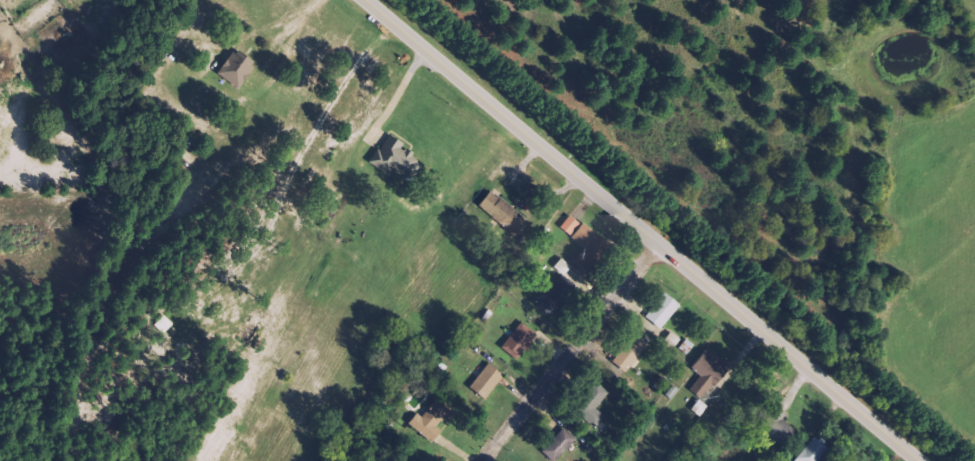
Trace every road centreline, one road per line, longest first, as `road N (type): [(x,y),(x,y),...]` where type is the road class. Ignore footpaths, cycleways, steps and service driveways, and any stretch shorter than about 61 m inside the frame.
road 1 (residential): [(926,460),(373,0)]
road 2 (residential): [(491,460),(666,244)]

